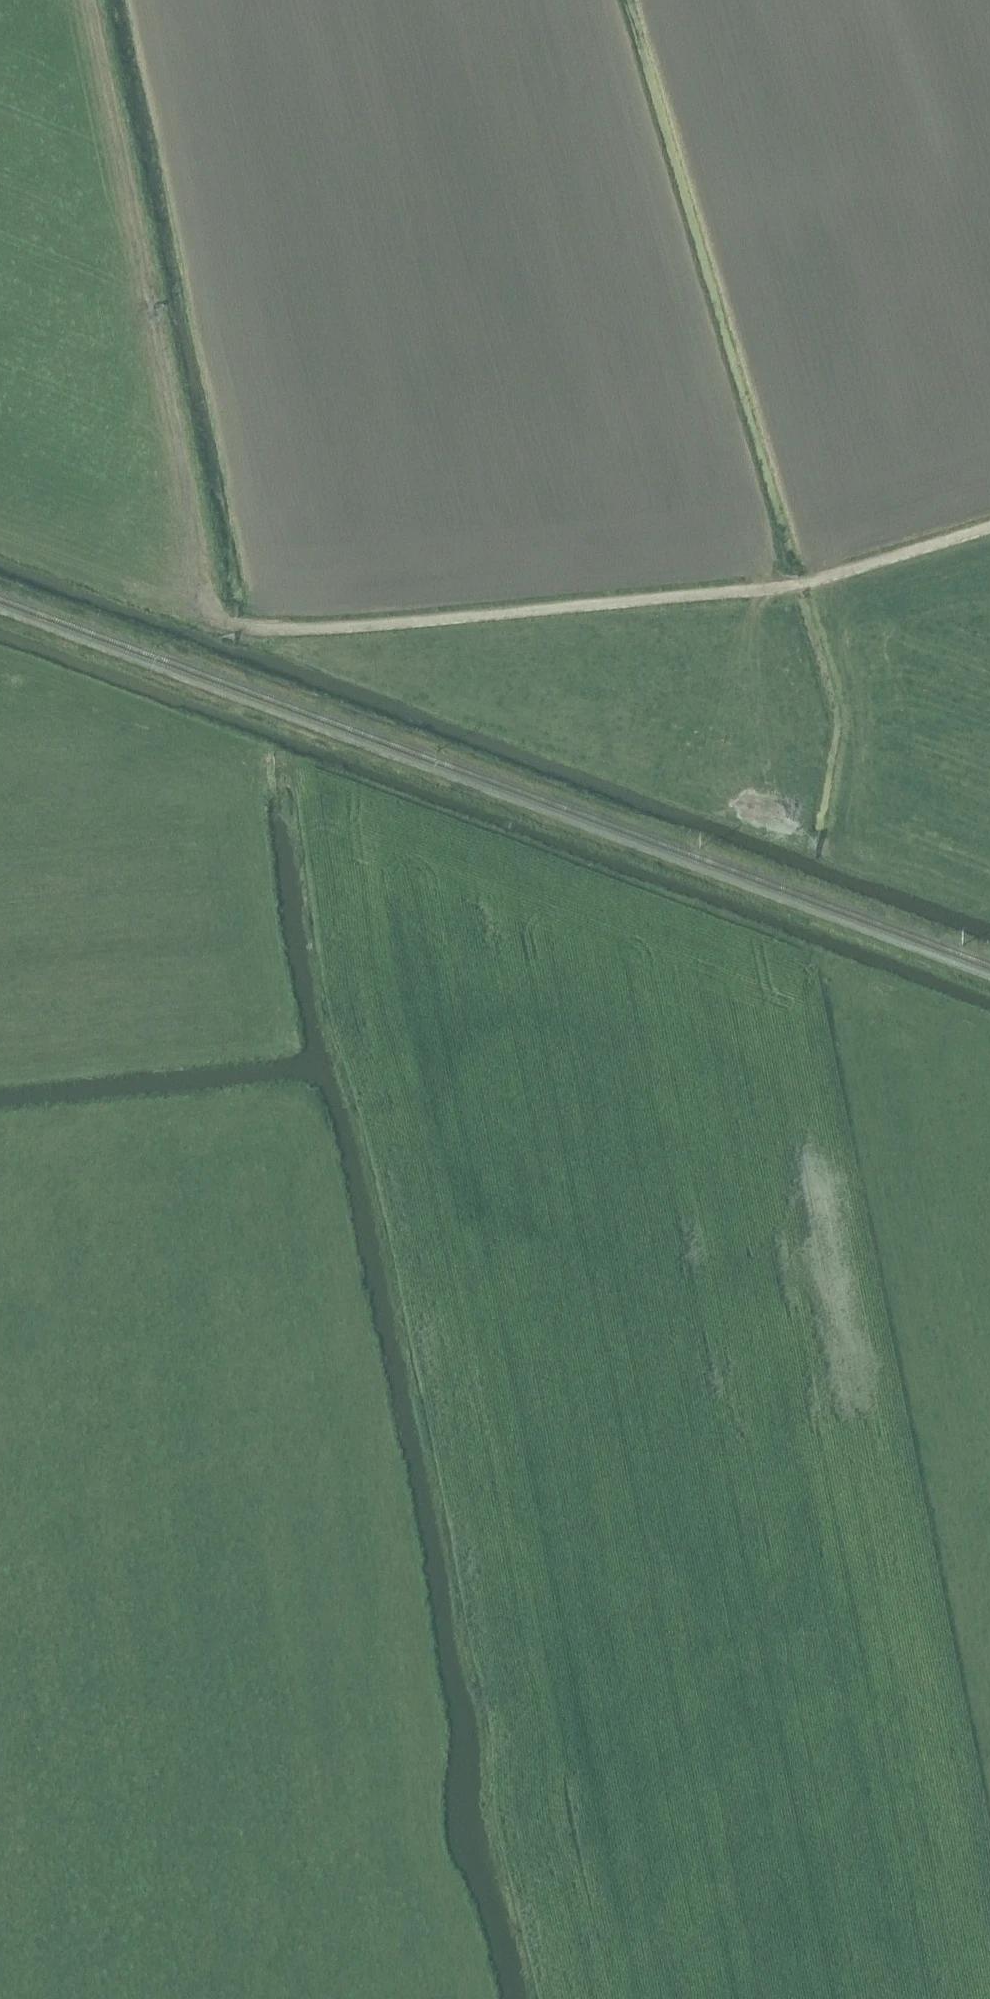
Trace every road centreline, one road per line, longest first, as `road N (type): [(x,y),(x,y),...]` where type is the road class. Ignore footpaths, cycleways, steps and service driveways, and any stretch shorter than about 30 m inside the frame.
road 1 (track): [(207,580),(227,621),(249,629),(321,629),(776,589),(989,527)]

